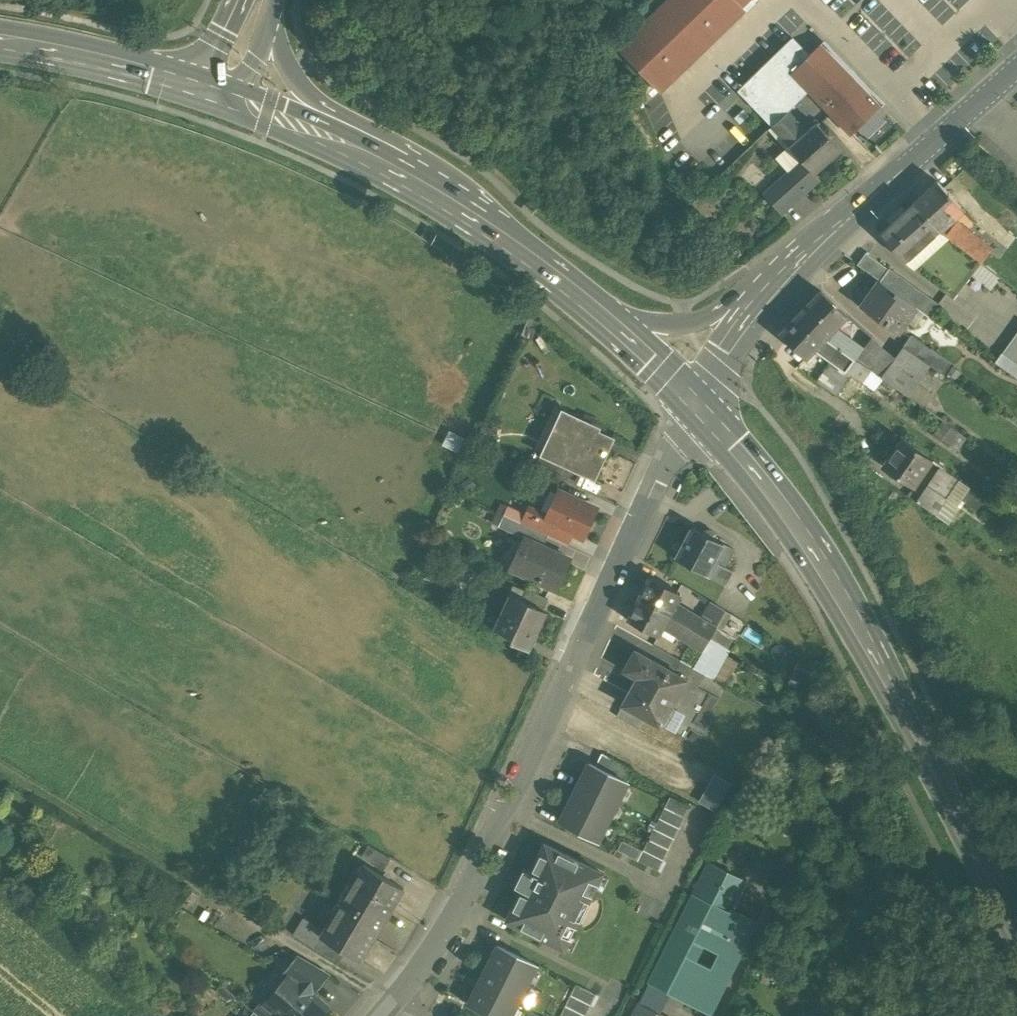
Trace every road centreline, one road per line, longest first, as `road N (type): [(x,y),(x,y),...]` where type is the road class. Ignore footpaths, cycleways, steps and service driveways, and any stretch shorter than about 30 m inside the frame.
road 1 (residential): [(694,401),(495,845),(393,1001)]
road 2 (secondary): [(694,401),(843,605),(1016,934)]
road 3 (track): [(393,1001),(0,772)]
road 4 (tertiary): [(1016,68),(761,302)]
road 5 (secondary): [(399,172),(494,231),(616,328)]
road 6 (secondary): [(203,89),(399,172)]
road 7 (secondary): [(203,89),(0,46)]
road 8 (secondary): [(399,172),(293,73),(268,17)]
road 9 (tertiary): [(761,302),(688,326),(616,328)]

